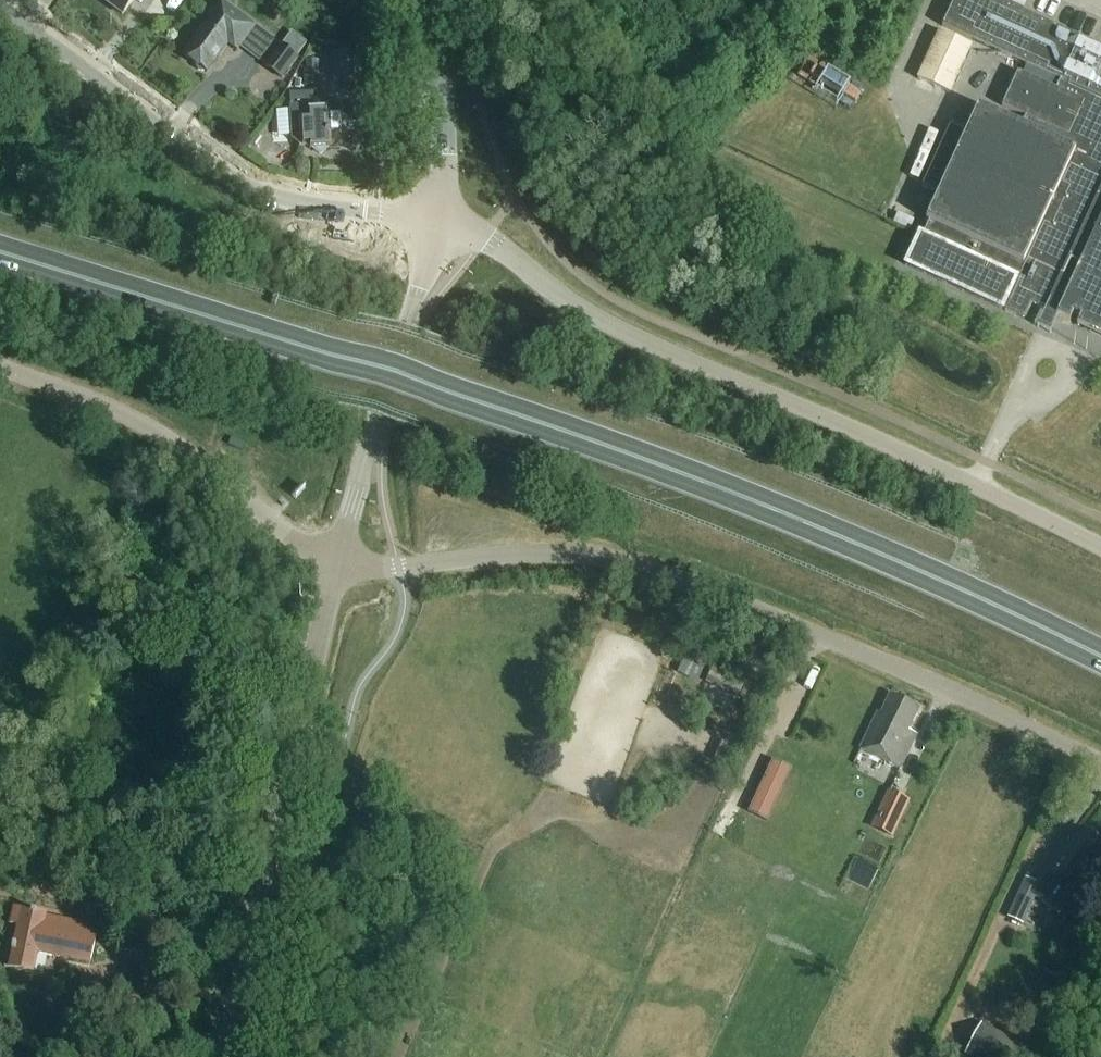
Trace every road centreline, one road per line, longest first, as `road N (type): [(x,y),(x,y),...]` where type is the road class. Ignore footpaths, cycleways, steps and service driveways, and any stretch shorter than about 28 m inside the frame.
road 1 (trunk): [(1100,658),(676,470),(0,255)]
road 2 (unclassified): [(1100,760),(919,677),(627,564),(568,554),(400,567),(339,563)]
road 3 (unclassified): [(437,222),(493,245),(586,314),(640,342),(1100,547)]
road 4 (tertiary): [(224,1056),(339,563)]
road 5 (unclassified): [(437,222),(260,190),(0,1)]
road 6 (unclassified): [(339,563),(298,543),(157,433),(110,407),(0,368)]
road 7 (tertiary): [(339,563),(437,222)]
road 8 (tertiary): [(437,222),(439,101),(419,0)]

